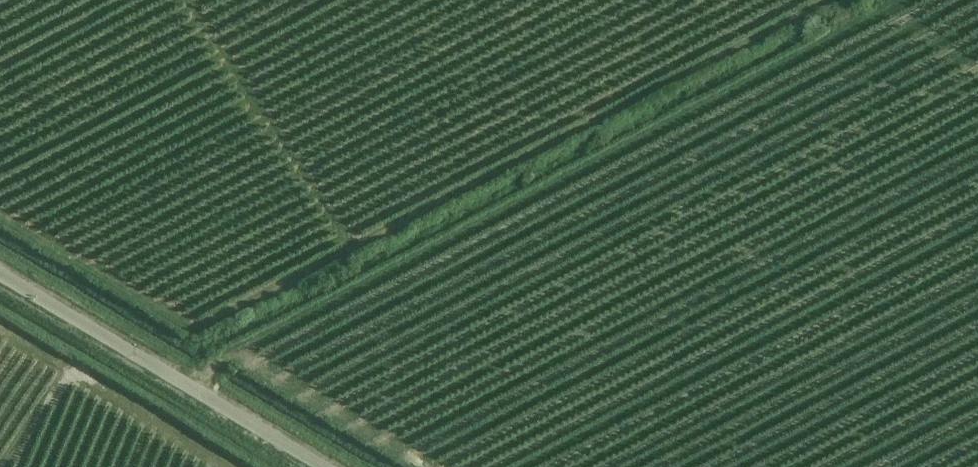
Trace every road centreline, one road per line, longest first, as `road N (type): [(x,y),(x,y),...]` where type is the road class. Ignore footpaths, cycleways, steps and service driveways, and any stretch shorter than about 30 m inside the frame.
road 1 (unclassified): [(324,466),(0,272)]

